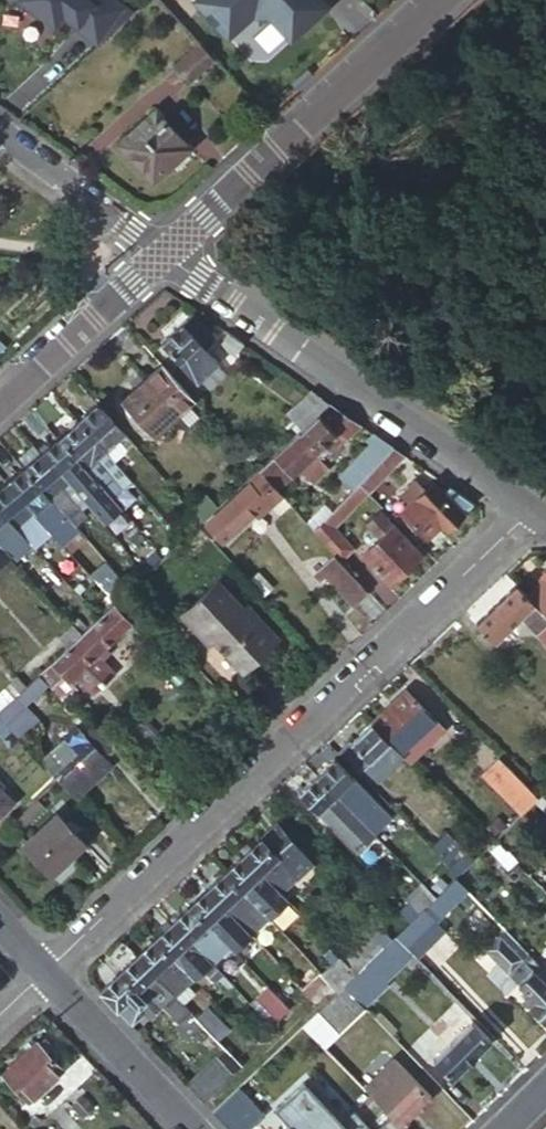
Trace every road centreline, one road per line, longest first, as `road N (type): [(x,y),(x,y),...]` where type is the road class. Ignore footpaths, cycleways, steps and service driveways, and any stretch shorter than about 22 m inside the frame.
road 1 (residential): [(530,513),(44,974)]
road 2 (residential): [(163,253),(530,513)]
road 3 (tertiary): [(163,253),(439,0)]
road 4 (tertiary): [(0,401),(163,253)]
road 5 (residential): [(190,1128),(44,974)]
road 6 (residential): [(163,253),(0,132)]

